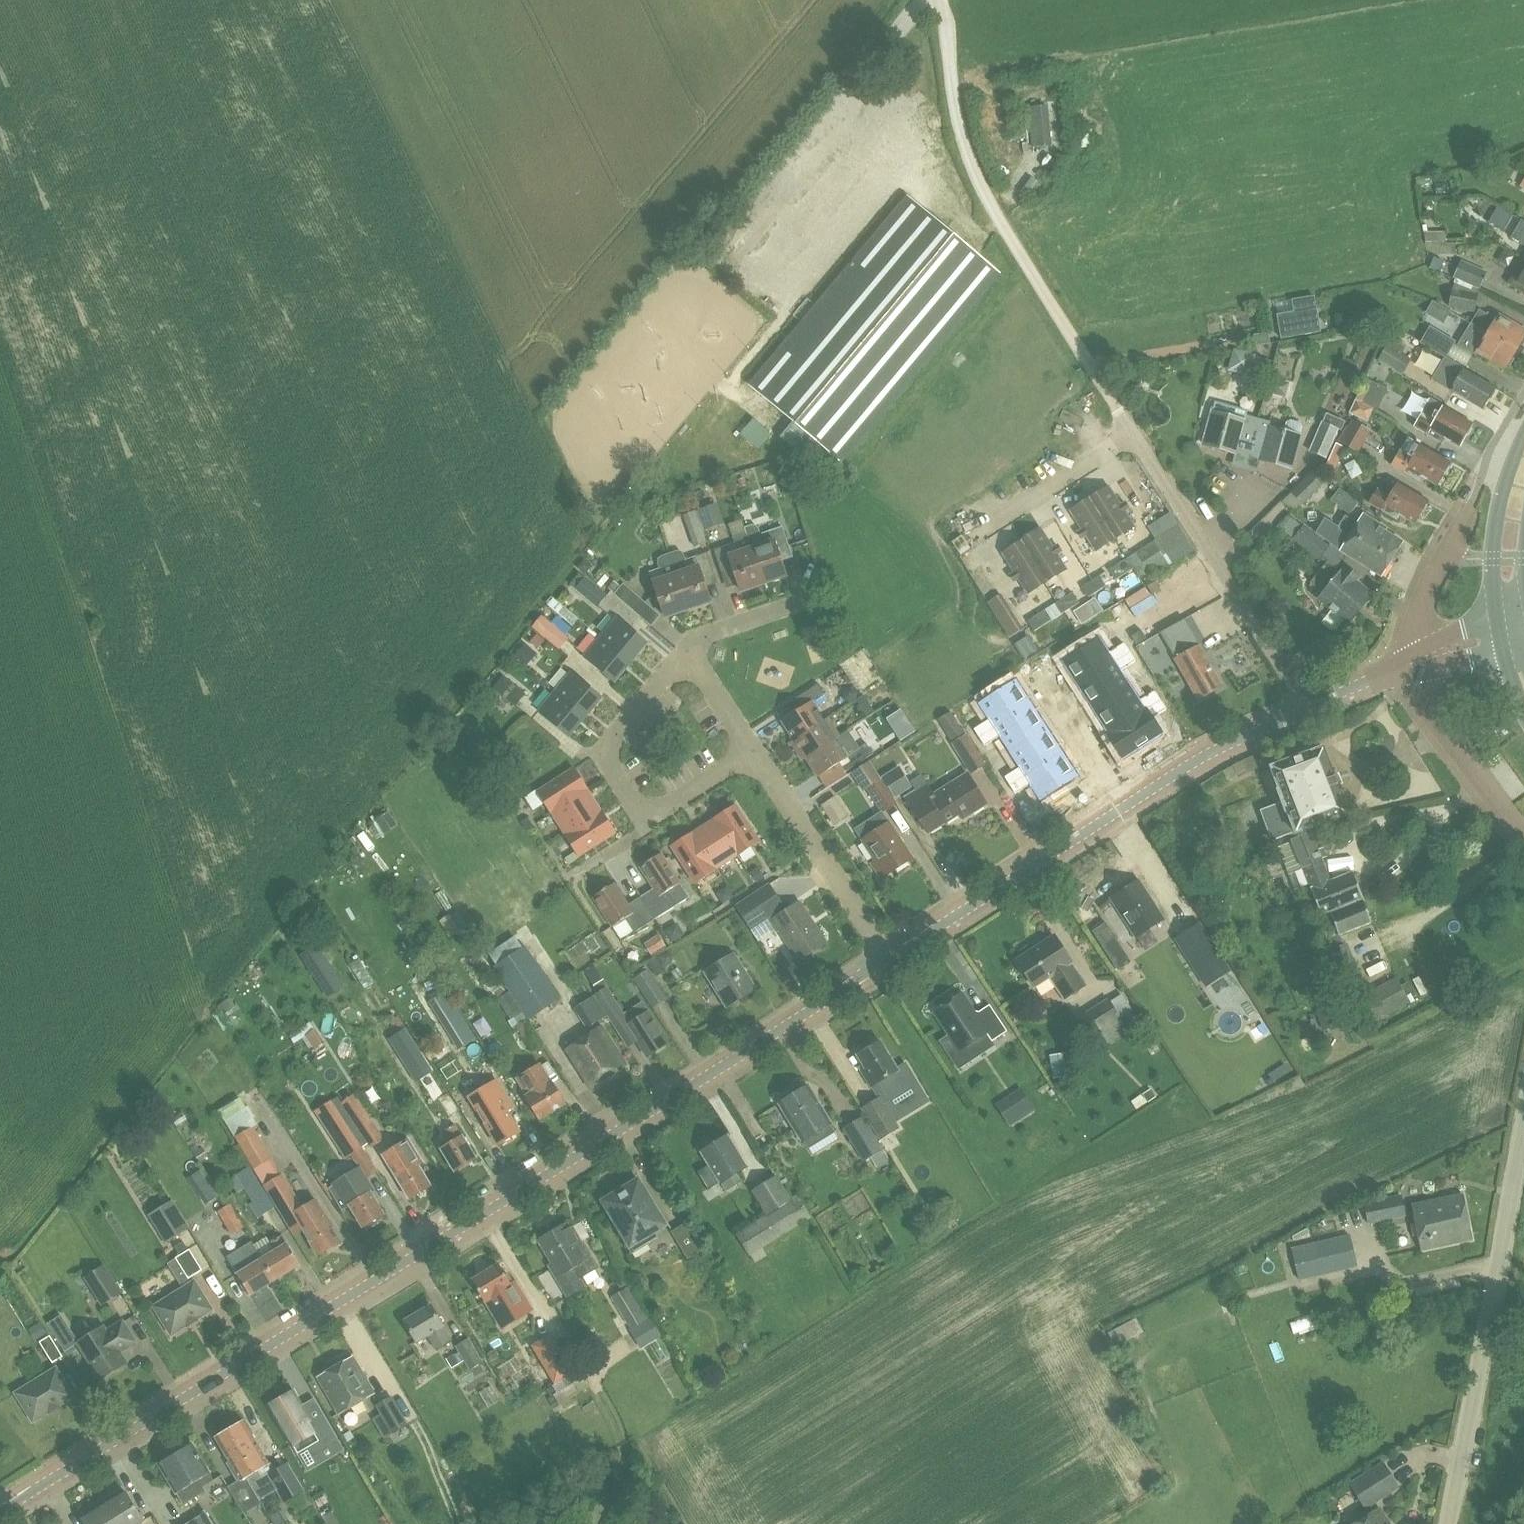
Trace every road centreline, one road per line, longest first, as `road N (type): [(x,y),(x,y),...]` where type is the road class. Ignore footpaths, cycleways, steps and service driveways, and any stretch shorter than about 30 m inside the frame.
road 1 (unclassified): [(0,1511),(881,962)]
road 2 (unclassified): [(881,962),(1201,757),(1311,707)]
road 3 (track): [(1118,409),(1001,220),(963,133),(940,0)]
road 4 (tertiary): [(1449,1523),(1523,1128)]
road 5 (residential): [(1311,707),(1134,434)]
road 6 (residential): [(745,755),(647,818),(625,801),(611,770),(611,738),(683,653)]
road 7 (residential): [(881,962),(745,755)]
road 8 (tertiary): [(1413,662),(1432,718),(1523,836)]
road 9 (residential): [(1134,434),(961,545)]
road 10 (primary): [(1523,437),(1498,517),(1498,620)]
road 11 (residential): [(1469,505),(1417,605),(1413,662)]
road 12 (residential): [(683,653),(698,638),(815,598)]

